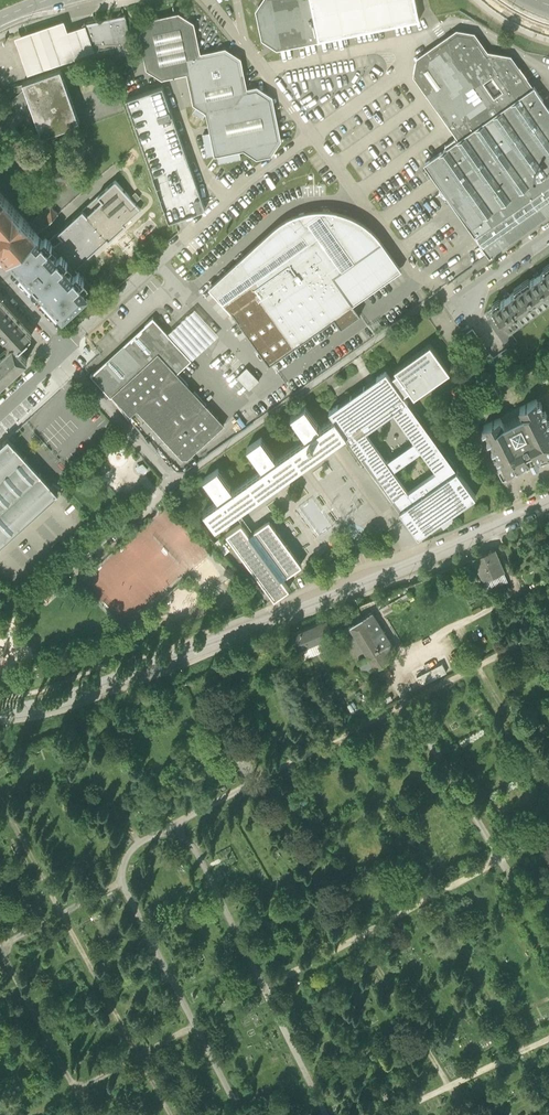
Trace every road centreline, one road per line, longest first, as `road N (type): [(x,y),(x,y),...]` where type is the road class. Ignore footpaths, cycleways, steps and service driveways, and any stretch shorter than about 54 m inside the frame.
road 1 (residential): [(548,502),(86,699),(0,712)]
road 2 (residential): [(0,414),(65,345),(0,274)]

